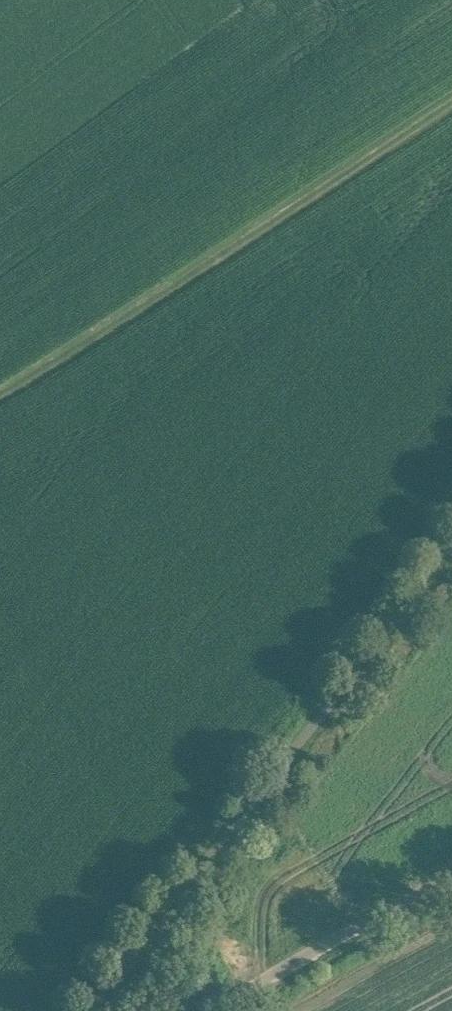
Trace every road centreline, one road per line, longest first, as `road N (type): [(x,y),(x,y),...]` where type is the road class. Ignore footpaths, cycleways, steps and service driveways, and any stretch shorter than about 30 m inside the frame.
road 1 (track): [(0,393),(451,105)]
road 2 (unclassified): [(208,1010),(451,875)]

